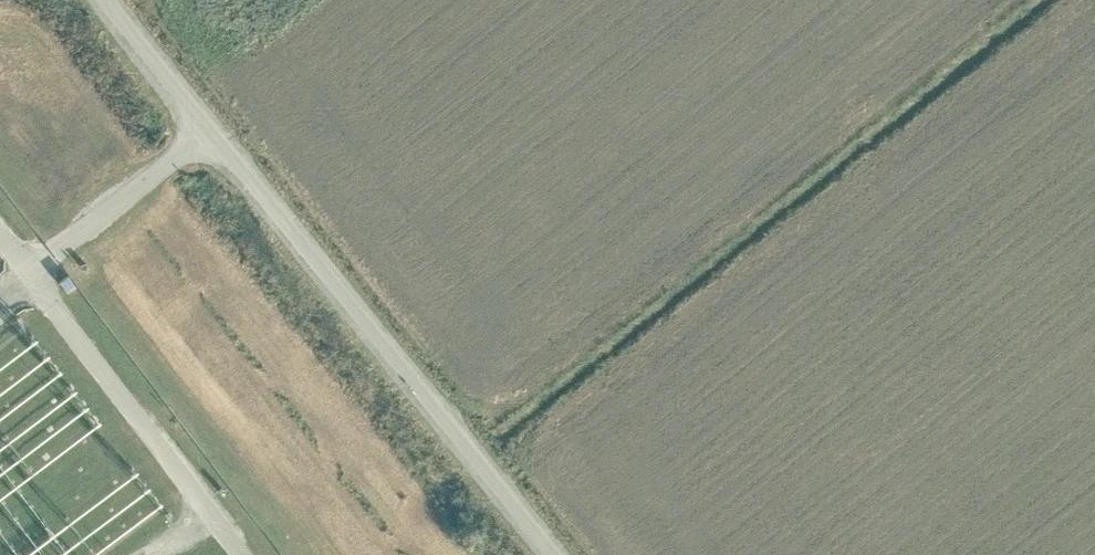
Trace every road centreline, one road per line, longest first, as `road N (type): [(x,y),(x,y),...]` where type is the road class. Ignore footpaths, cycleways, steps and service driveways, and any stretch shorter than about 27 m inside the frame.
road 1 (unclassified): [(114,0),(526,554)]

